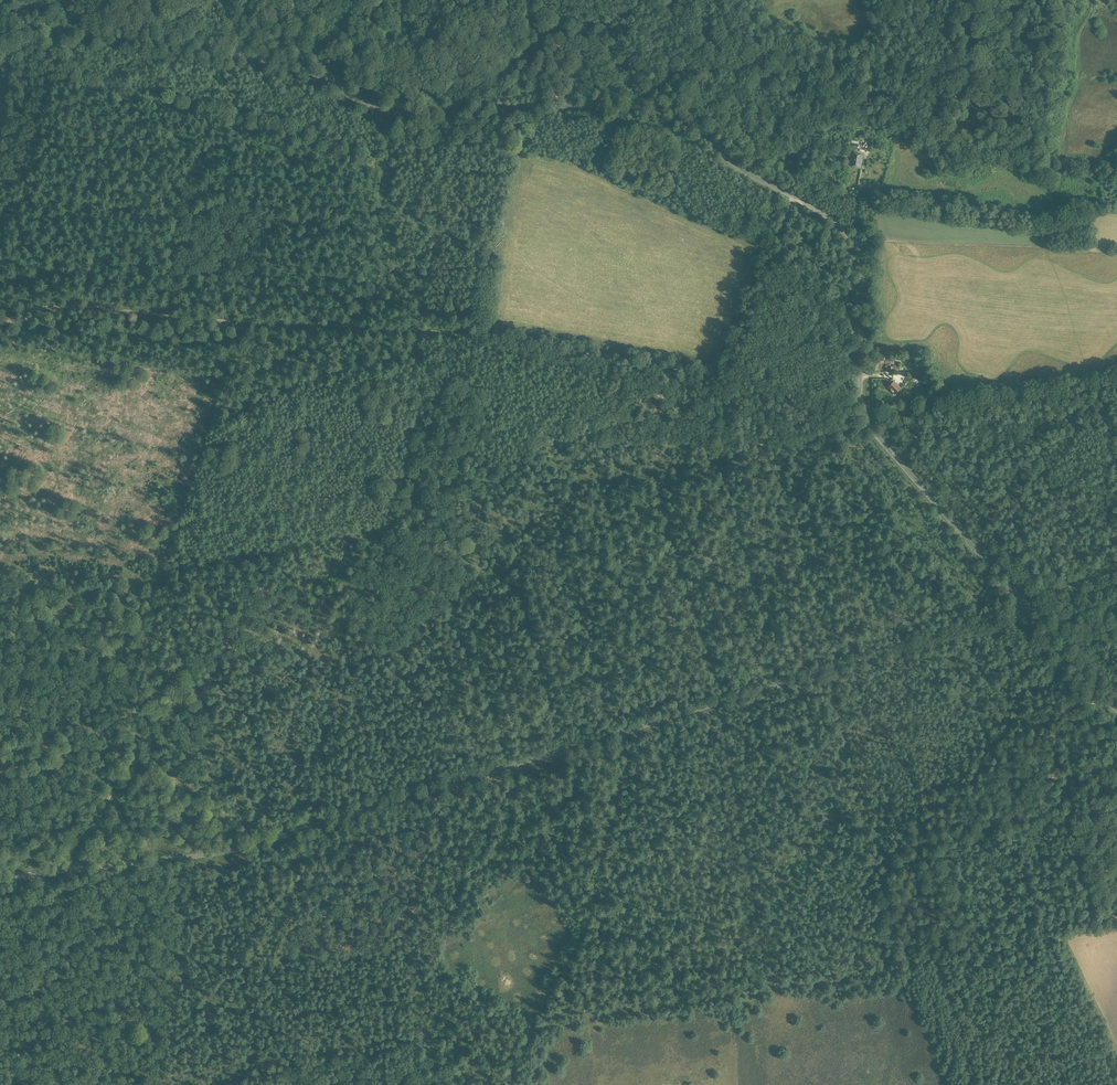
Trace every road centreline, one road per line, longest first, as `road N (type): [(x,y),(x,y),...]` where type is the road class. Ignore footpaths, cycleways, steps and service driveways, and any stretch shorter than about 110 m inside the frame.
road 1 (tertiary): [(1028,609),(866,419),(862,276),(852,242),(812,207),(739,168),(687,122),(600,106),(387,112),(278,65),(36,23),(12,0)]
road 2 (unclassified): [(0,878),(262,842),(1028,609)]
road 3 (track): [(868,423),(767,446),(630,382),(431,331),(103,307),(0,312)]
road 4 (track): [(66,871),(111,794),(112,728),(145,620),(124,579),(0,571)]
road 5 (track): [(1116,251),(846,242)]
road 6 (track): [(1116,382),(866,419)]
road 7 (track): [(786,194),(789,168),(745,121),(740,88),(683,0)]
road 8 (track): [(15,1084),(60,965),(35,874)]
road 9 (track): [(356,326),(396,113)]
road 10 (track): [(777,445),(832,329),(861,321)]
road 11 (tertiary): [(1116,711),(1028,609)]
road 12 (track): [(1023,1084),(1061,1017),(1061,971)]

